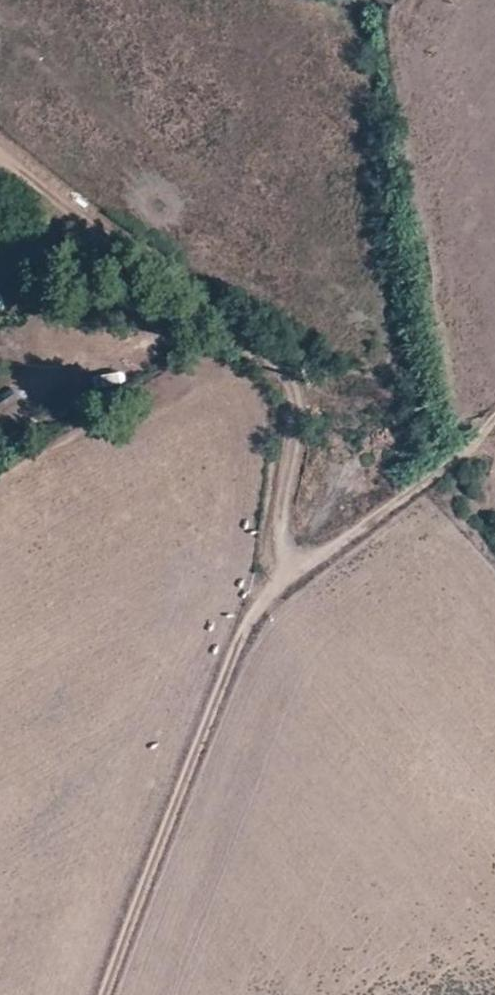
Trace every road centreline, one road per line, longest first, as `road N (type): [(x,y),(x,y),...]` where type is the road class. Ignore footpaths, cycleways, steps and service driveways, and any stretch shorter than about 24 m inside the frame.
road 1 (track): [(0,153),(279,365),(305,403),(285,518),(289,576),(253,617),(106,994)]
road 2 (track): [(289,576),(494,419)]

